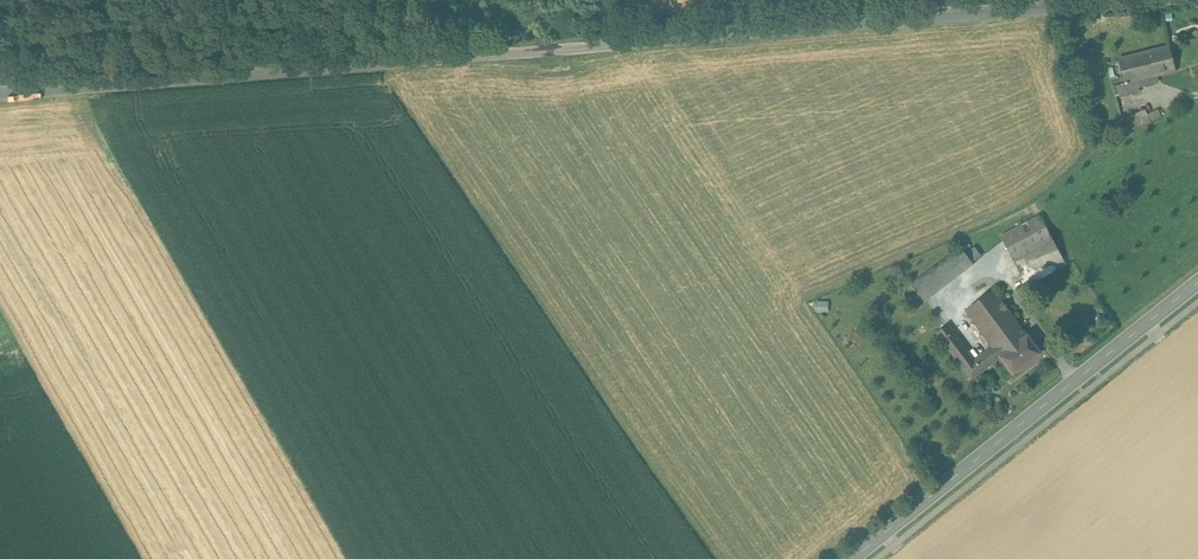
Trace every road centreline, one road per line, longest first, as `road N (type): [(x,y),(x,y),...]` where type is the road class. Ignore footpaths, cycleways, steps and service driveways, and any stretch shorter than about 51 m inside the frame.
road 1 (unclassified): [(0,94),(1157,0)]
road 2 (tertiary): [(853,558),(1197,284)]

